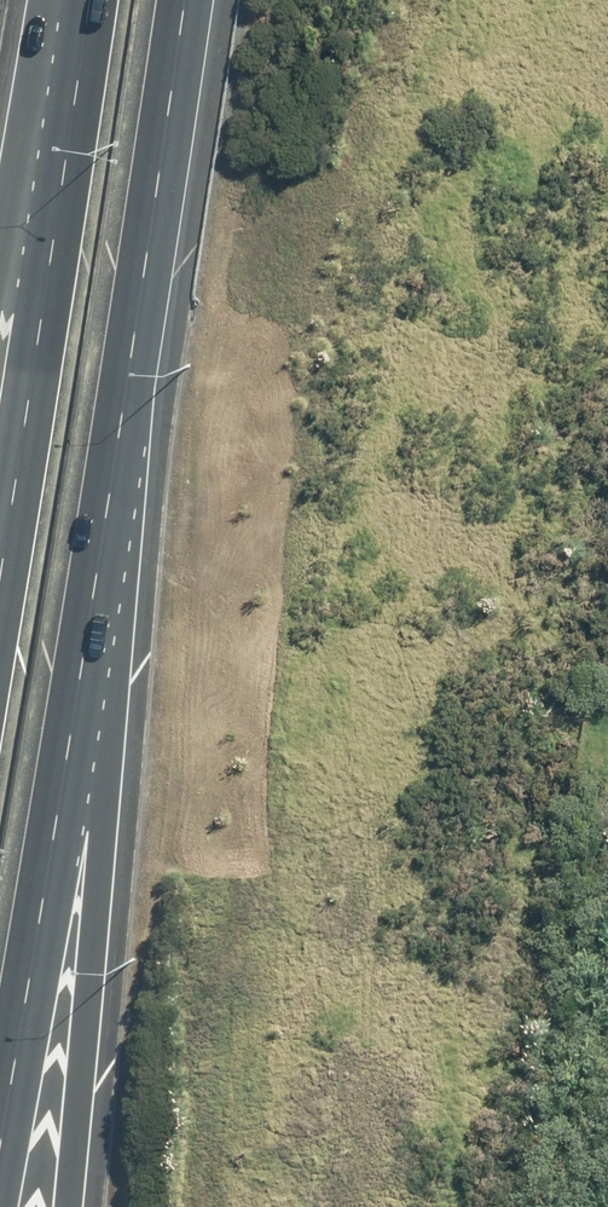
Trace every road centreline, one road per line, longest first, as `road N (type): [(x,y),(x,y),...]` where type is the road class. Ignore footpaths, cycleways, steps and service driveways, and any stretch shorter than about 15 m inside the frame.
road 1 (motorway): [(96,596),(99,857),(67,1206)]
road 2 (motorway): [(180,0),(96,596)]
road 3 (motorway): [(96,596),(0,1132)]
road 4 (motorway): [(0,561),(73,99)]
road 5 (motorway): [(0,284),(73,99)]

